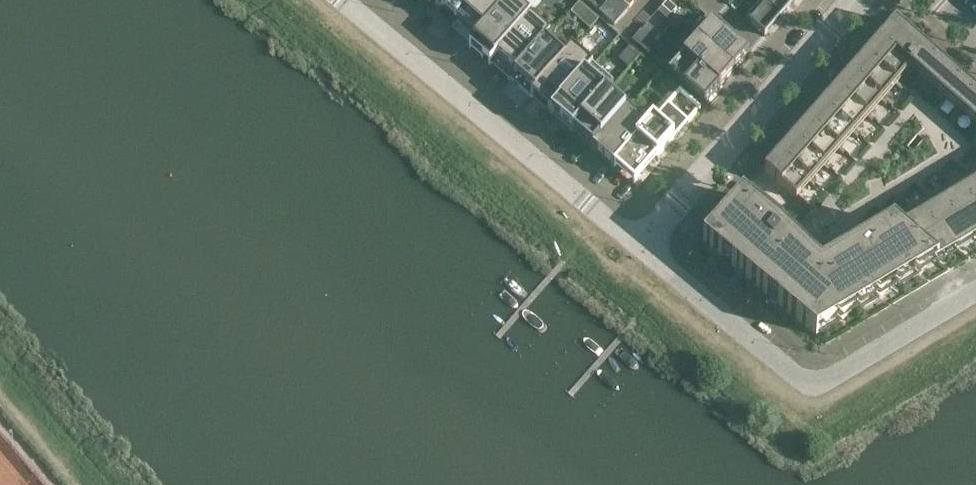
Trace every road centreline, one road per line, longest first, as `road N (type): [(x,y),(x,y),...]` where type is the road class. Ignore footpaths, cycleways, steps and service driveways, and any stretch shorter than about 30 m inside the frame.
road 1 (residential): [(975,293),(814,385),(793,377),(634,248)]
road 2 (residential): [(634,248),(340,0)]
road 3 (residential): [(788,73),(634,248)]

